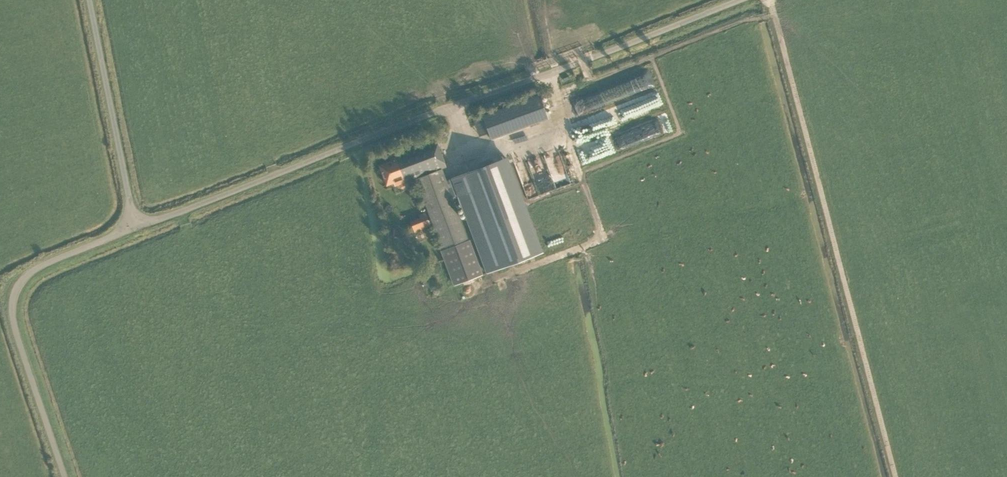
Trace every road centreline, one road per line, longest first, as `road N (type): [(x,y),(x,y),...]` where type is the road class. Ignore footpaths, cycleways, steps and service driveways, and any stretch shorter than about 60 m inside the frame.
road 1 (unclassified): [(135,227),(737,0)]
road 2 (track): [(771,0),(895,476)]
road 3 (tertiary): [(65,476),(13,299),(35,270),(135,227)]
road 4 (tertiary): [(135,227),(90,0)]

